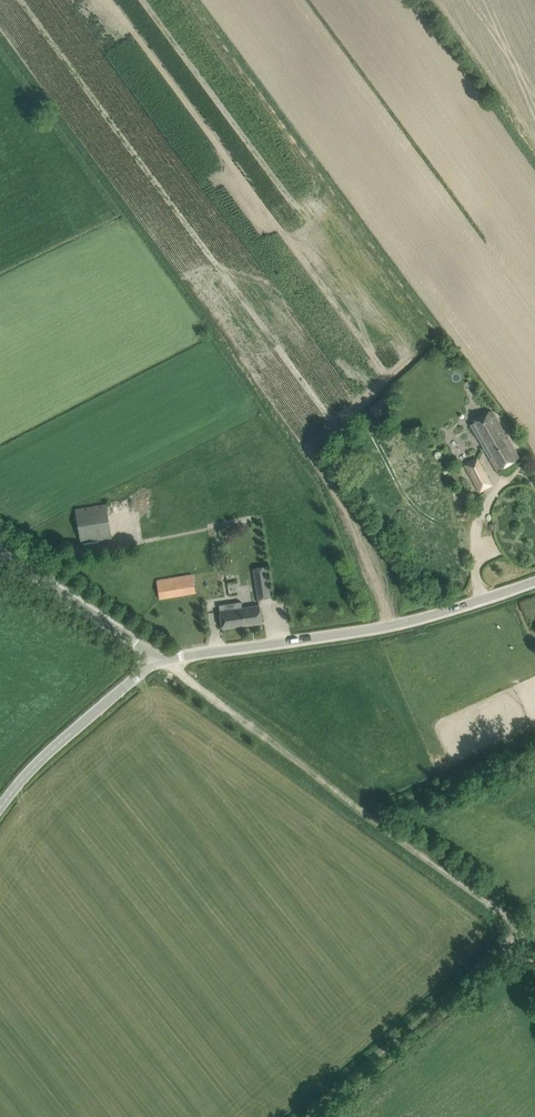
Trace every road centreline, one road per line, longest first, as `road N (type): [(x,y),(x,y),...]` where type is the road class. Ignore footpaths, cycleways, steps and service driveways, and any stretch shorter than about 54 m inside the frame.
road 1 (track): [(528,926),(158,660)]
road 2 (unclassified): [(158,660),(392,625),(534,581)]
road 3 (track): [(306,1116),(528,926)]
road 4 (unclassified): [(0,809),(37,763),(158,660)]
road 5 (unclassified): [(158,660),(0,551)]
road 6 (track): [(392,625),(344,504),(313,456)]

